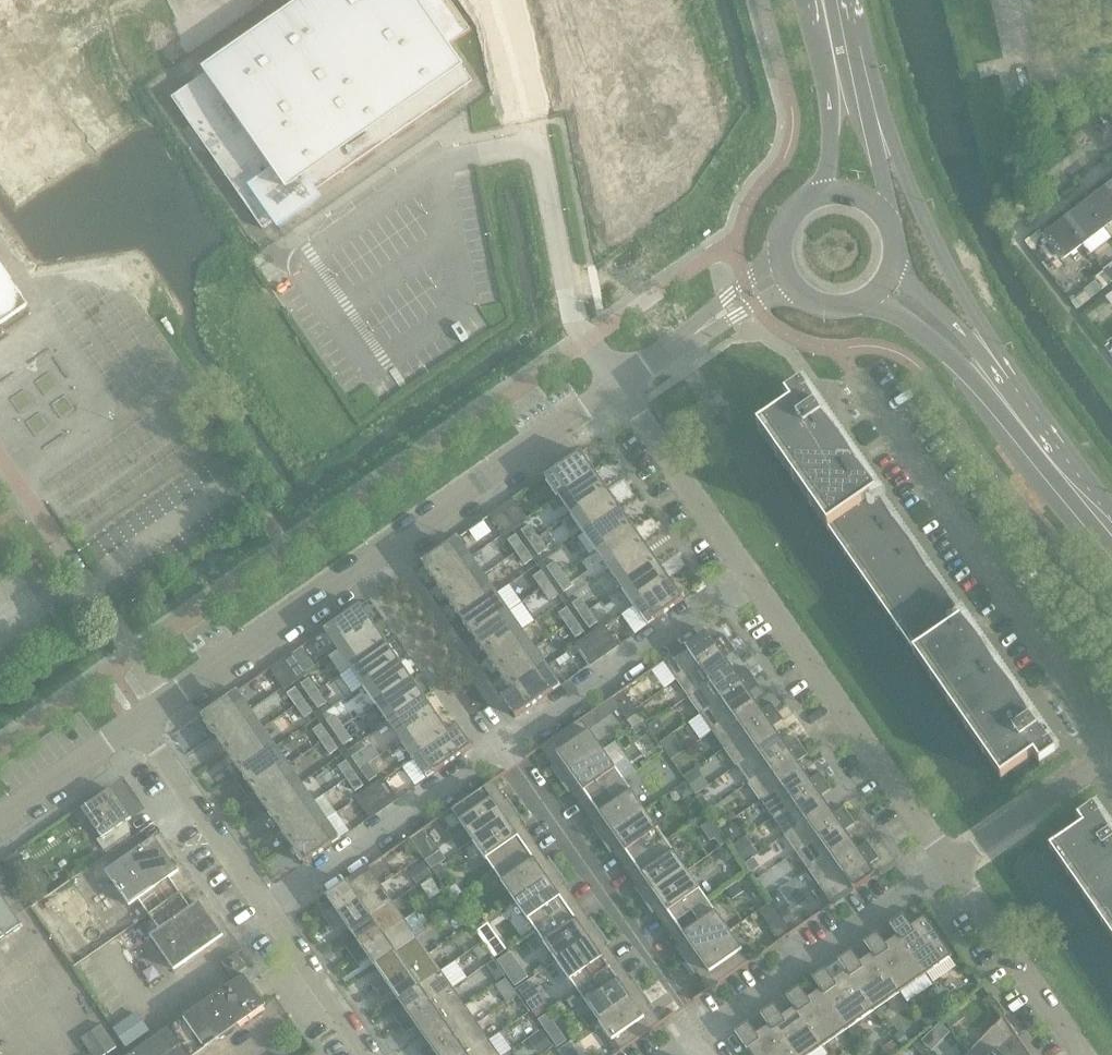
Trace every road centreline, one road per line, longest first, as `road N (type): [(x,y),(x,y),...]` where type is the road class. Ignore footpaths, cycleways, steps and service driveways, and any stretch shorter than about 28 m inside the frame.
road 1 (residential): [(139,728),(618,386)]
road 2 (residential): [(267,912),(752,588)]
road 3 (residential): [(1111,744),(859,382)]
road 4 (residential): [(956,868),(752,588)]
road 5 (residential): [(956,868),(668,1054)]
road 6 (residential): [(477,155),(539,142),(581,331),(618,386)]
road 7 (tertiary): [(986,377),(980,324),(882,131)]
road 8 (residential): [(752,588),(618,386)]
road 9 (residential): [(267,912),(139,728)]
road 10 (residential): [(1081,1054),(956,868)]
road 11 (tertiary): [(1111,536),(986,377)]
road 12 (residential): [(1111,756),(956,868)]
road 13 (residential): [(371,1054),(267,912)]
road 14 (residential): [(0,820),(139,728)]
road 15 (residential): [(1014,0),(1035,75),(1111,56)]
road 16 (tertiary): [(986,377),(967,336),(896,263)]
road 17 (tertiary): [(870,299),(986,377)]
road 18 (unclassified): [(782,254),(690,338)]
road 19 (tertiary): [(845,73),(826,193)]

